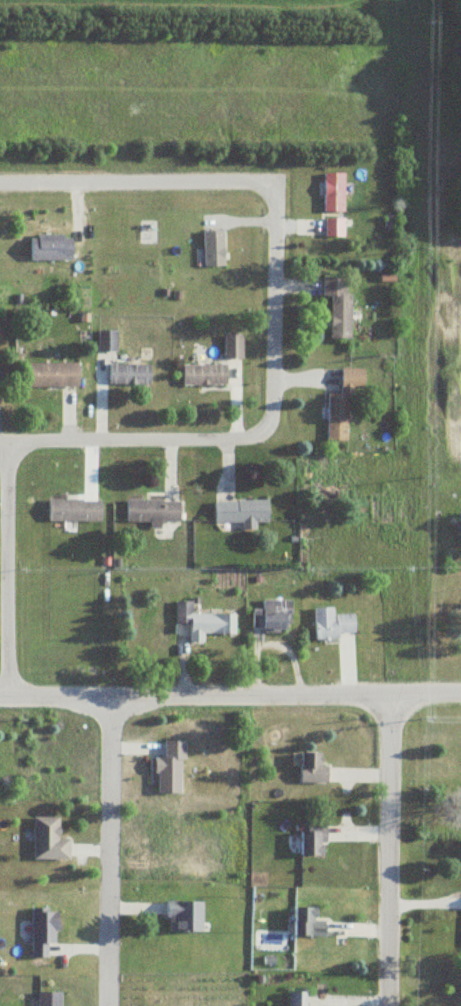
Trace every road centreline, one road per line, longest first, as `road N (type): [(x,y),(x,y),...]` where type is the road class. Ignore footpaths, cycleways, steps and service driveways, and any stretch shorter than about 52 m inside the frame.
road 1 (residential): [(0,694),(460,690)]
road 2 (residential): [(389,1005),(391,690)]
road 3 (residential): [(109,1005),(110,692)]
road 4 (residential): [(0,182),(218,181),(270,191)]
road 5 (residential): [(5,443),(243,442),(264,433)]
road 6 (residential): [(5,694),(5,443)]
road 7 (residential): [(270,191),(275,378),(264,433)]

